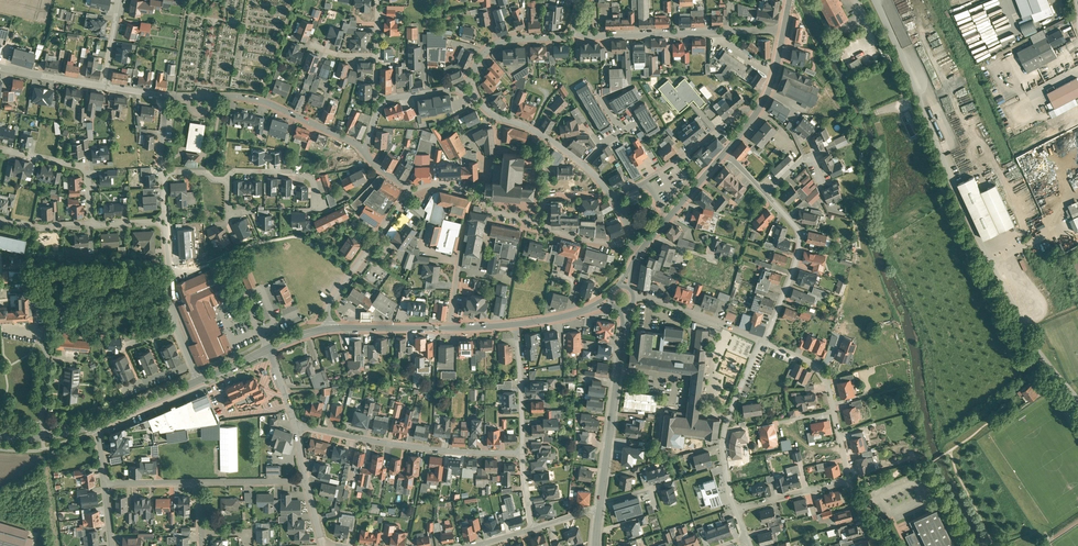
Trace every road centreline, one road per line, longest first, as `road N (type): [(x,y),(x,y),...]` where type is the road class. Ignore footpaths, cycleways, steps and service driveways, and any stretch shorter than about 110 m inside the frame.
road 1 (residential): [(295,426),(427,449),(522,453)]
road 2 (residential): [(574,36),(784,31)]
road 3 (residential): [(167,96),(255,99),(365,149)]
road 4 (tertiary): [(600,509),(625,309)]
road 5 (tertiary): [(331,329),(516,324)]
road 6 (residential): [(761,341),(724,442),(737,509)]
road 7 (residential): [(850,481),(823,377),(765,343)]
road 8 (residential): [(756,114),(742,113),(613,198)]
road 9 (residential): [(768,194),(800,233),(765,343)]
road 10 (residential): [(165,221),(173,318),(197,381)]
road 11 (residential): [(331,329),(333,298),(411,191)]
road 12 (residential): [(0,150),(86,169),(90,224)]
road 13 (residential): [(497,117),(564,150),(609,194)]
road 14 (residential): [(761,341),(634,297)]
road 15 (tertiary): [(641,250),(727,150)]
road 16 (residential): [(516,324),(522,453)]

